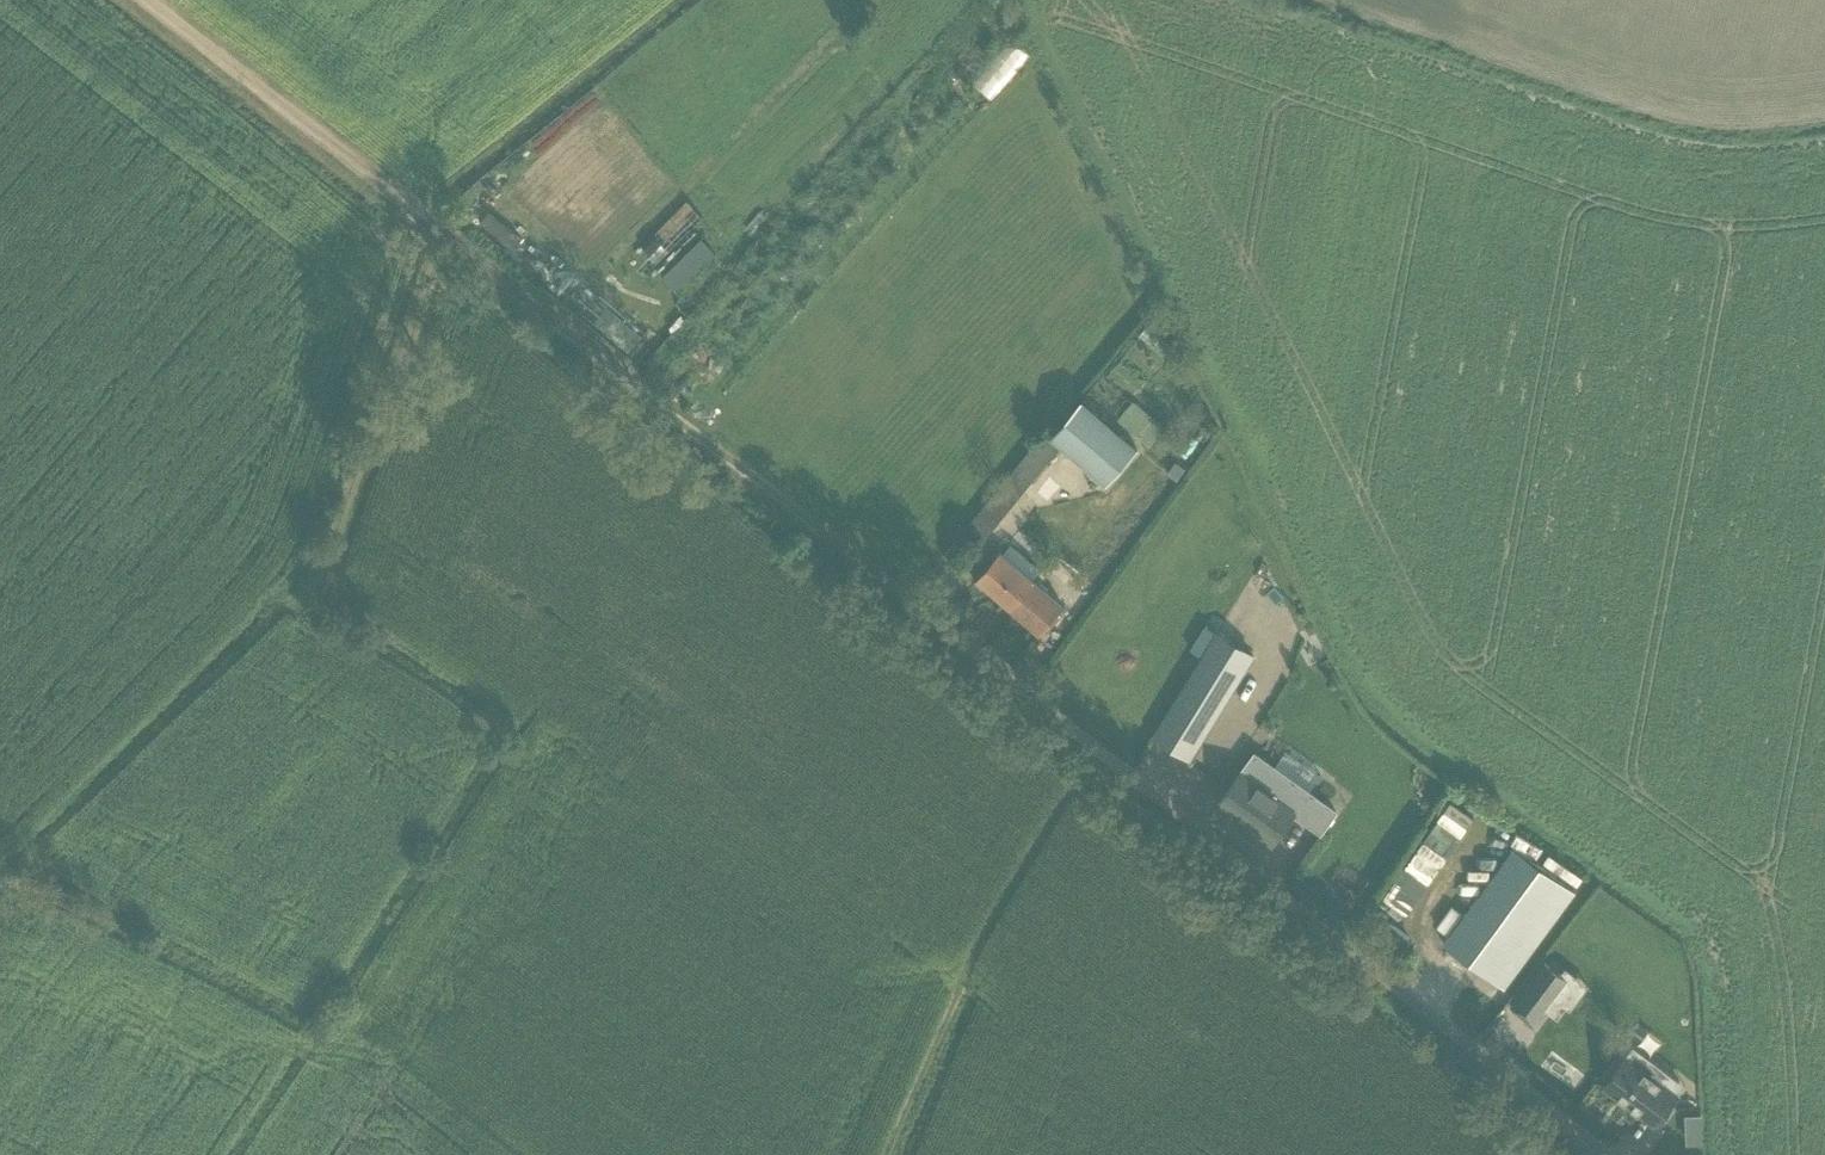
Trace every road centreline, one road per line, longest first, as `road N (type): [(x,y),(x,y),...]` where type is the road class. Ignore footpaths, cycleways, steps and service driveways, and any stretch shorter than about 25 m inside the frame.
road 1 (track): [(137,0),(915,604)]
road 2 (unclassified): [(1606,1154),(915,604)]

